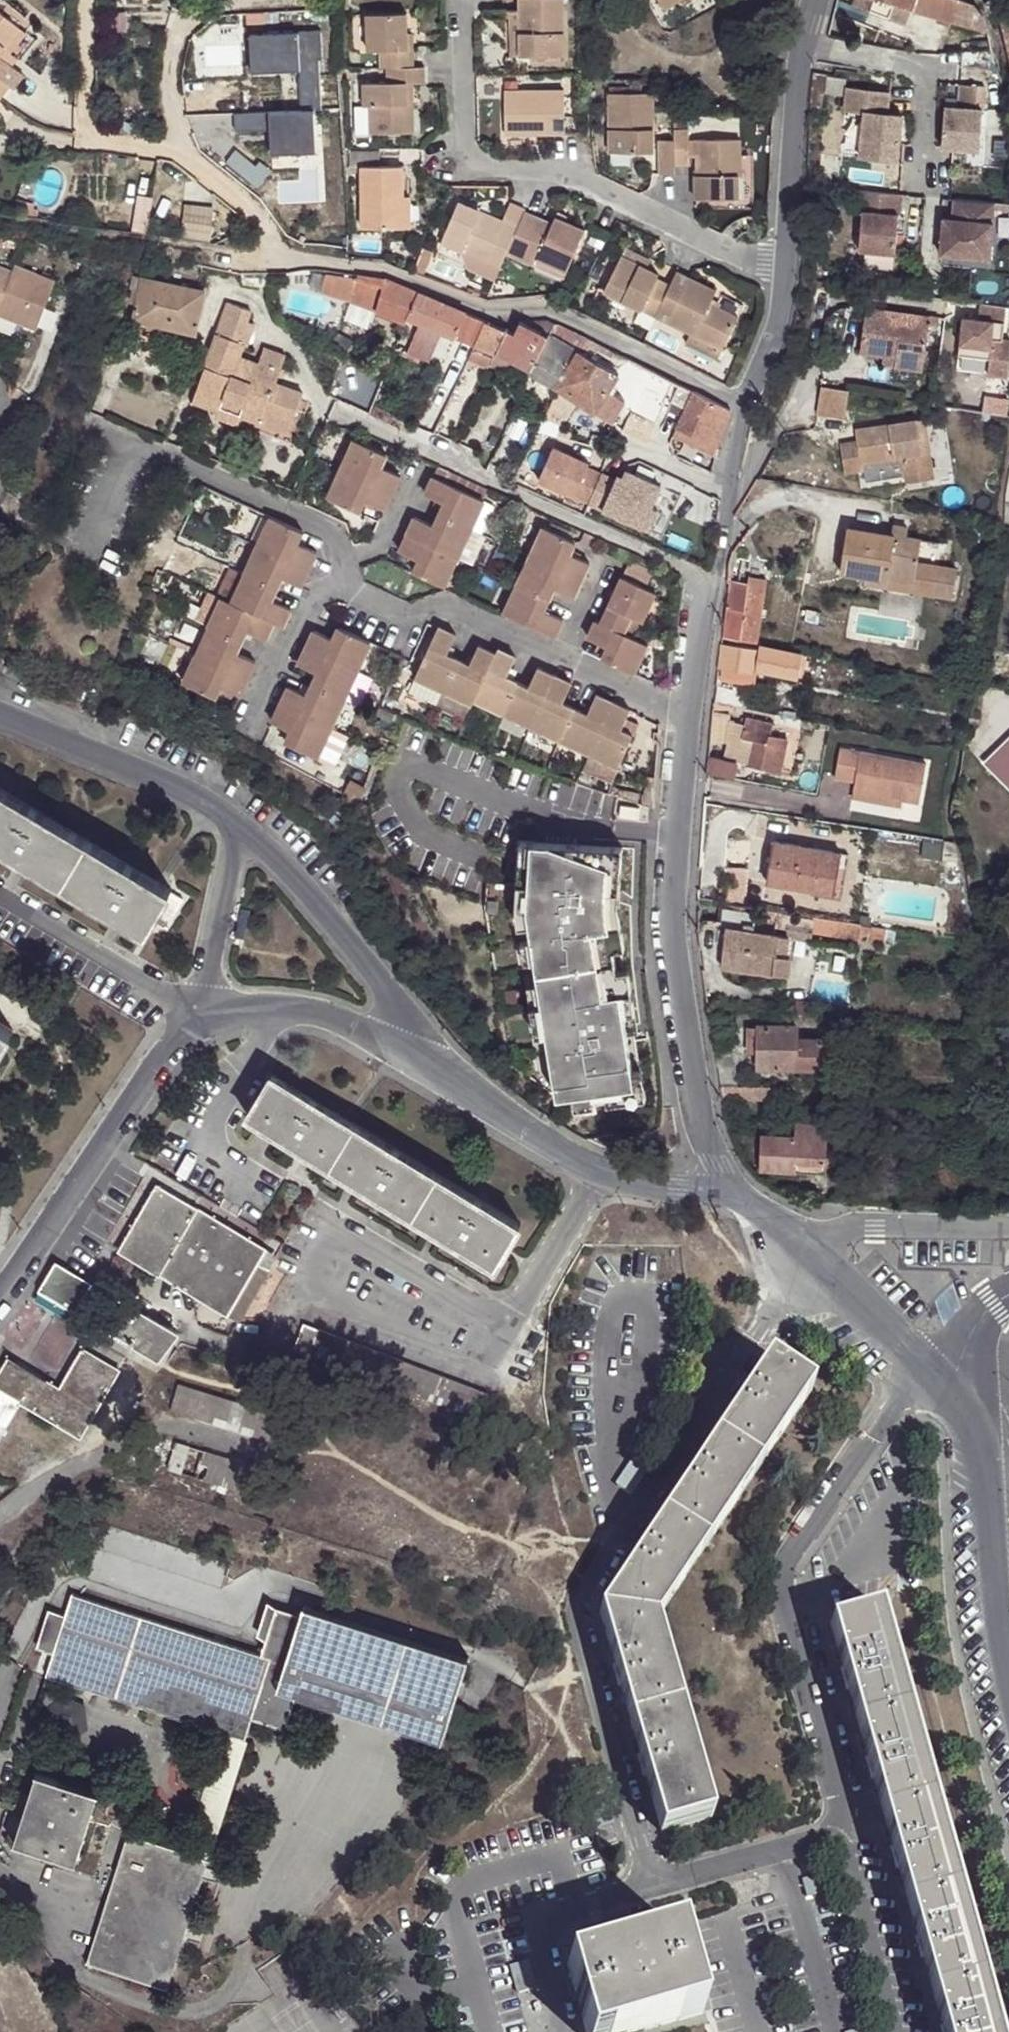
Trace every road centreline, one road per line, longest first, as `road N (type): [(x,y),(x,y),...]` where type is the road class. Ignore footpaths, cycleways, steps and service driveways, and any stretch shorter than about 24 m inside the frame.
road 1 (residential): [(653,1888),(578,1613),(581,1597),(818,1259)]
road 2 (residential): [(736,1196),(716,1166),(692,1080),(672,917),(709,580)]
road 3 (residential): [(849,1829),(778,1573),(924,1364)]
road 4 (residential): [(286,259),(381,264),(497,314),(546,309),(746,403)]
road 5 (residential): [(709,580),(329,406)]
road 6 (residential): [(746,403),(781,321),(799,107),(817,0)]
road 7 (residential): [(924,1364),(968,1419),(986,1479),(1008,1688)]
road 8 (residential): [(0,1296),(153,1069),(196,1018)]
road 9 (residential): [(241,827),(292,874),(456,1087)]
road 10 (residential): [(456,1087),(600,1172),(644,1187),(736,1196)]
road 11 (residential): [(196,1018),(235,1007),(326,1016),(456,1087)]
road 12 (residential): [(0,714),(210,803),(241,827)]
road 13 (residential): [(570,2031),(547,1942),(550,1923),(653,1888)]
road 14 (residential): [(797,1238),(870,1226),(1008,1227)]
road 15 (residential): [(894,2031),(854,1890),(849,1829)]
road 16 (residential): [(653,1888),(849,1829)]
road 17 (residential): [(196,1018),(241,827)]
road 18 (residential): [(709,580),(746,403)]
road 19 (residential): [(818,1259),(924,1364)]

